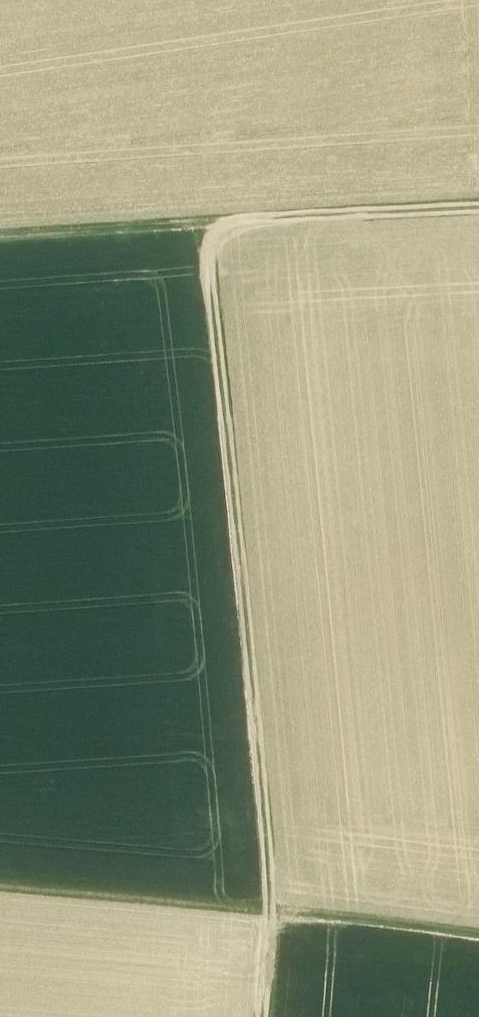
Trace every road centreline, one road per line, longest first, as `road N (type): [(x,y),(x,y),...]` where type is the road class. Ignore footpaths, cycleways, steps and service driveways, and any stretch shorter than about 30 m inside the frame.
road 1 (track): [(264,1016),(273,908),(207,227)]
road 2 (track): [(478,208),(0,241)]
road 3 (track): [(273,908),(0,885)]
road 4 (track): [(273,908),(478,931)]

